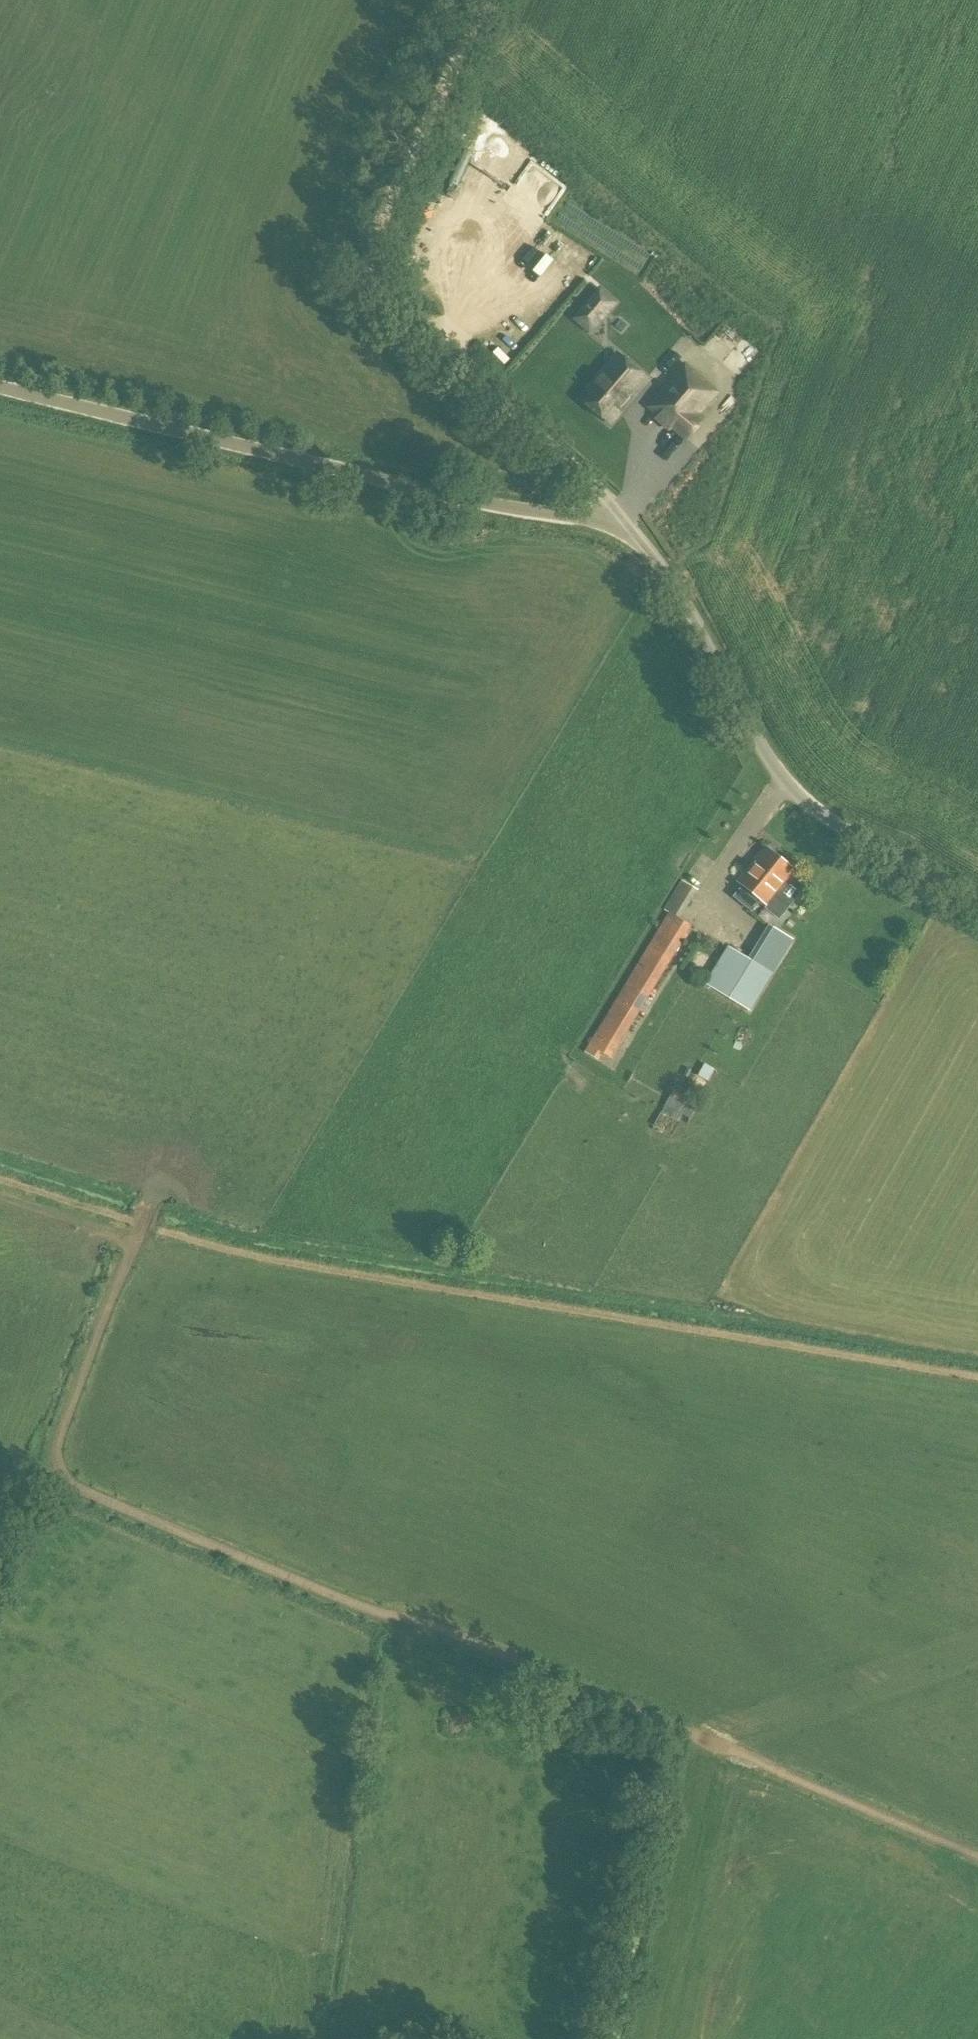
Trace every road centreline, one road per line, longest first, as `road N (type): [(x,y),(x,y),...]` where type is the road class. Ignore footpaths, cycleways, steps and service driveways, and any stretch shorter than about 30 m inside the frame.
road 1 (unclassified): [(977,896),(805,800),(758,739),(652,552),(614,523),(461,497),(0,383)]
road 2 (track): [(486,0),(362,269),(605,497),(614,523)]

